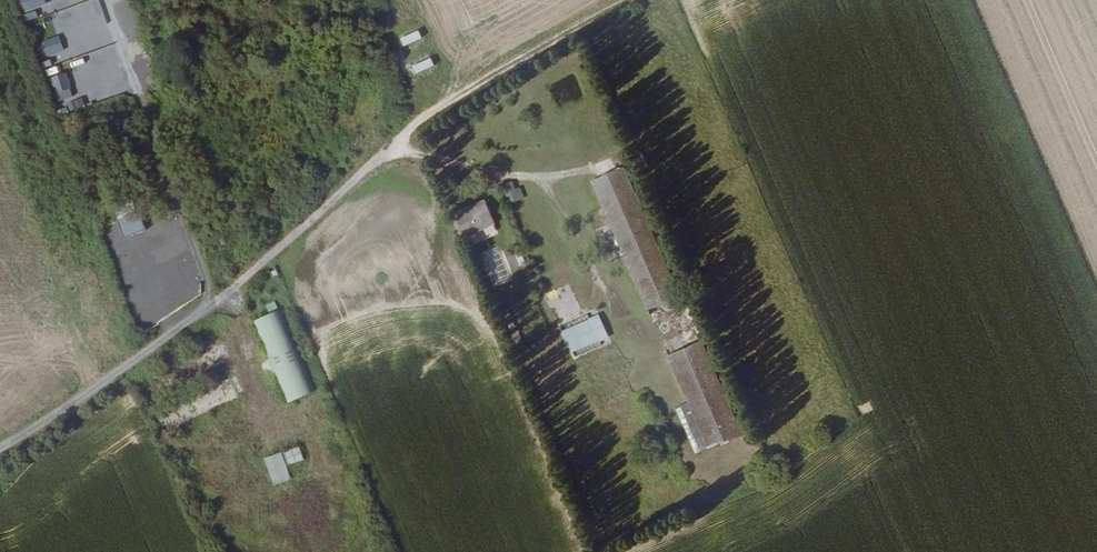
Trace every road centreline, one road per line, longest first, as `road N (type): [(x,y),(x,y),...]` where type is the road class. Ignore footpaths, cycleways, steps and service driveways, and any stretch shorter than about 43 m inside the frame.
road 1 (track): [(0,447),(158,346),(407,131)]

